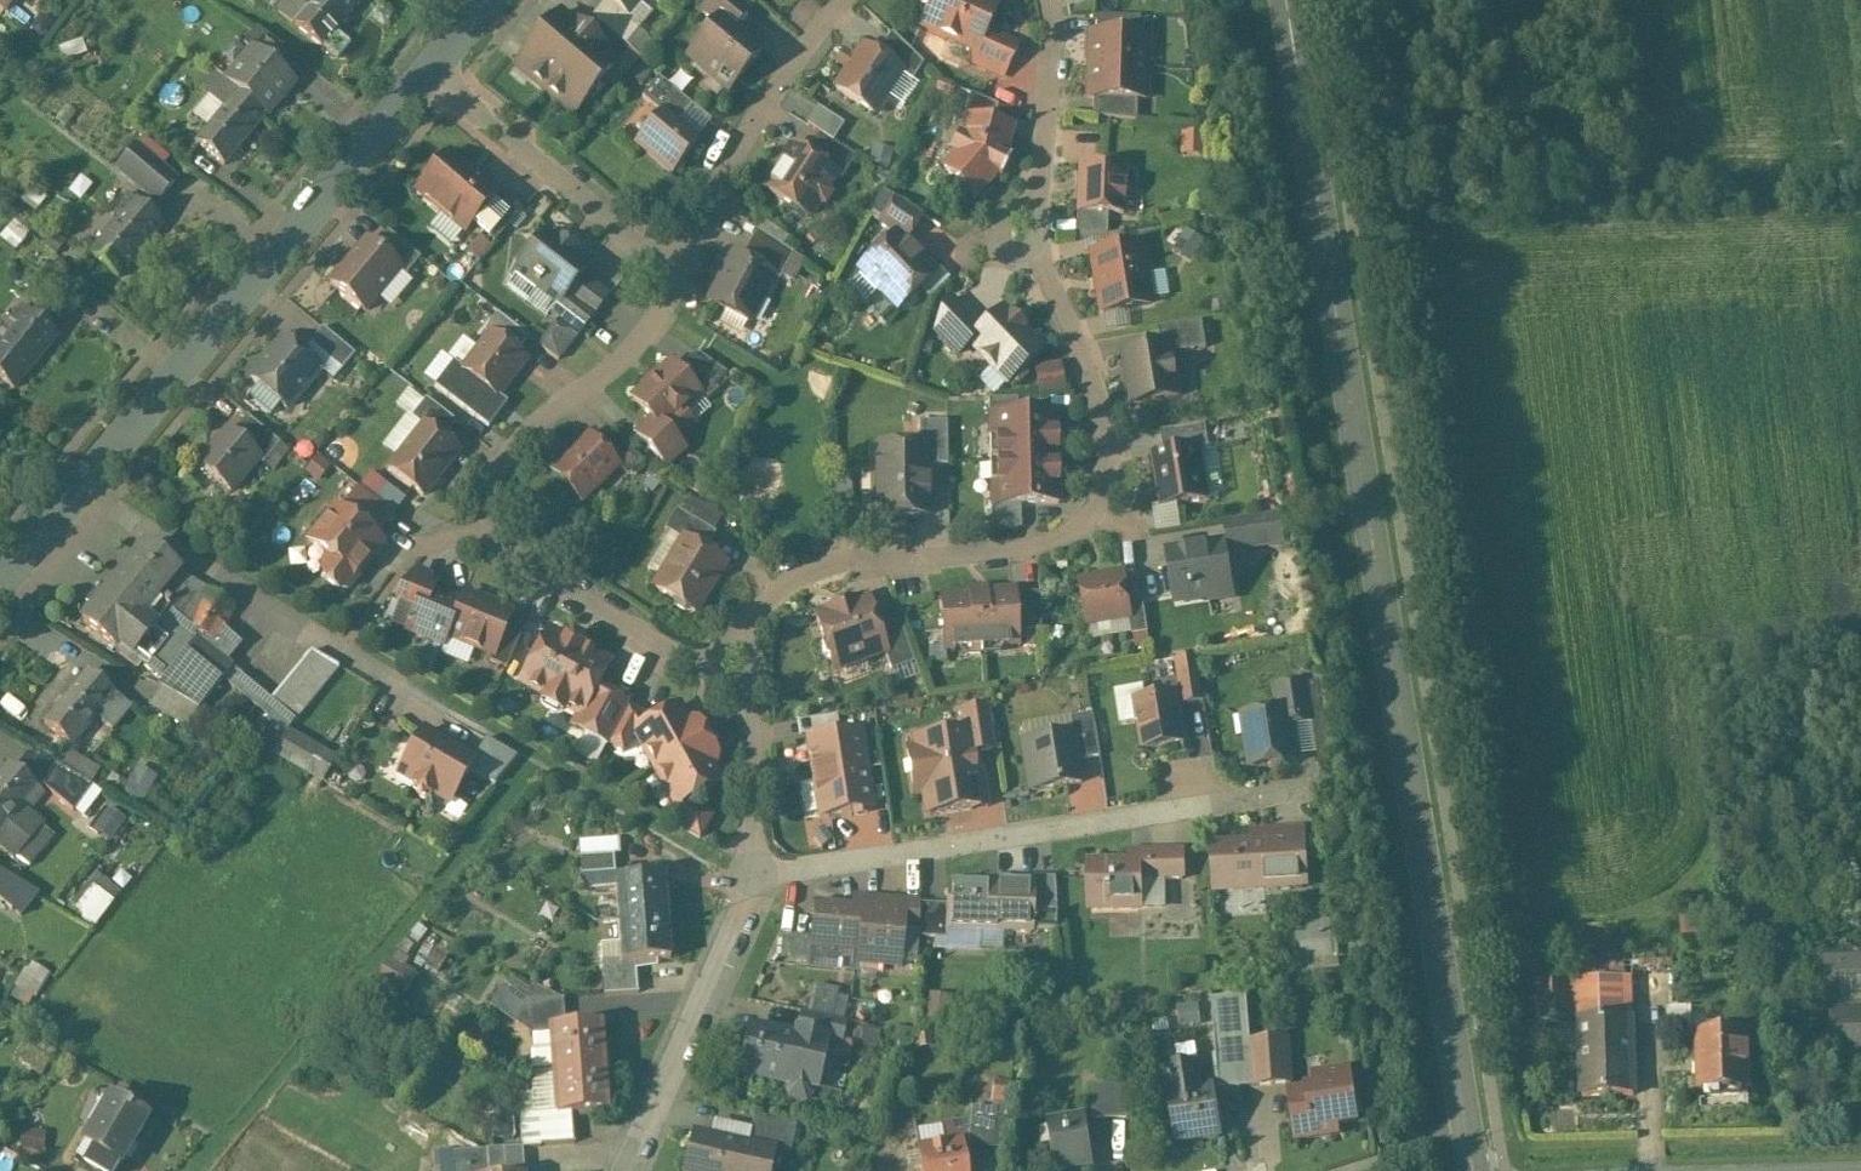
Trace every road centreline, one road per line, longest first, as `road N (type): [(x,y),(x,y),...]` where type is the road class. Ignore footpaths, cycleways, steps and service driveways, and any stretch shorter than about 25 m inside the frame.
road 1 (secondary): [(1473,1170),(1288,0)]
road 2 (residential): [(736,674),(755,613),(790,578),(847,556),(1024,546),(1061,536),(1088,520),(1104,489),(1110,451),(1051,283),(1019,236),(1039,184),(1049,0)]
road 3 (residential): [(668,284),(614,360),(513,444),(483,490),(490,525),(513,560),(736,674)]
road 4 (residential): [(756,876),(1309,783)]
road 5 (residential): [(83,485),(426,77)]
road 6 (residential): [(419,688),(83,485)]
road 7 (residential): [(846,0),(798,53),(668,284)]
road 8 (residential): [(628,1170),(756,876)]
road 9 (residential): [(426,77),(668,284)]
road 10 (residential): [(756,876),(754,757),(736,674)]
road 11 (residential): [(0,584),(83,485)]

